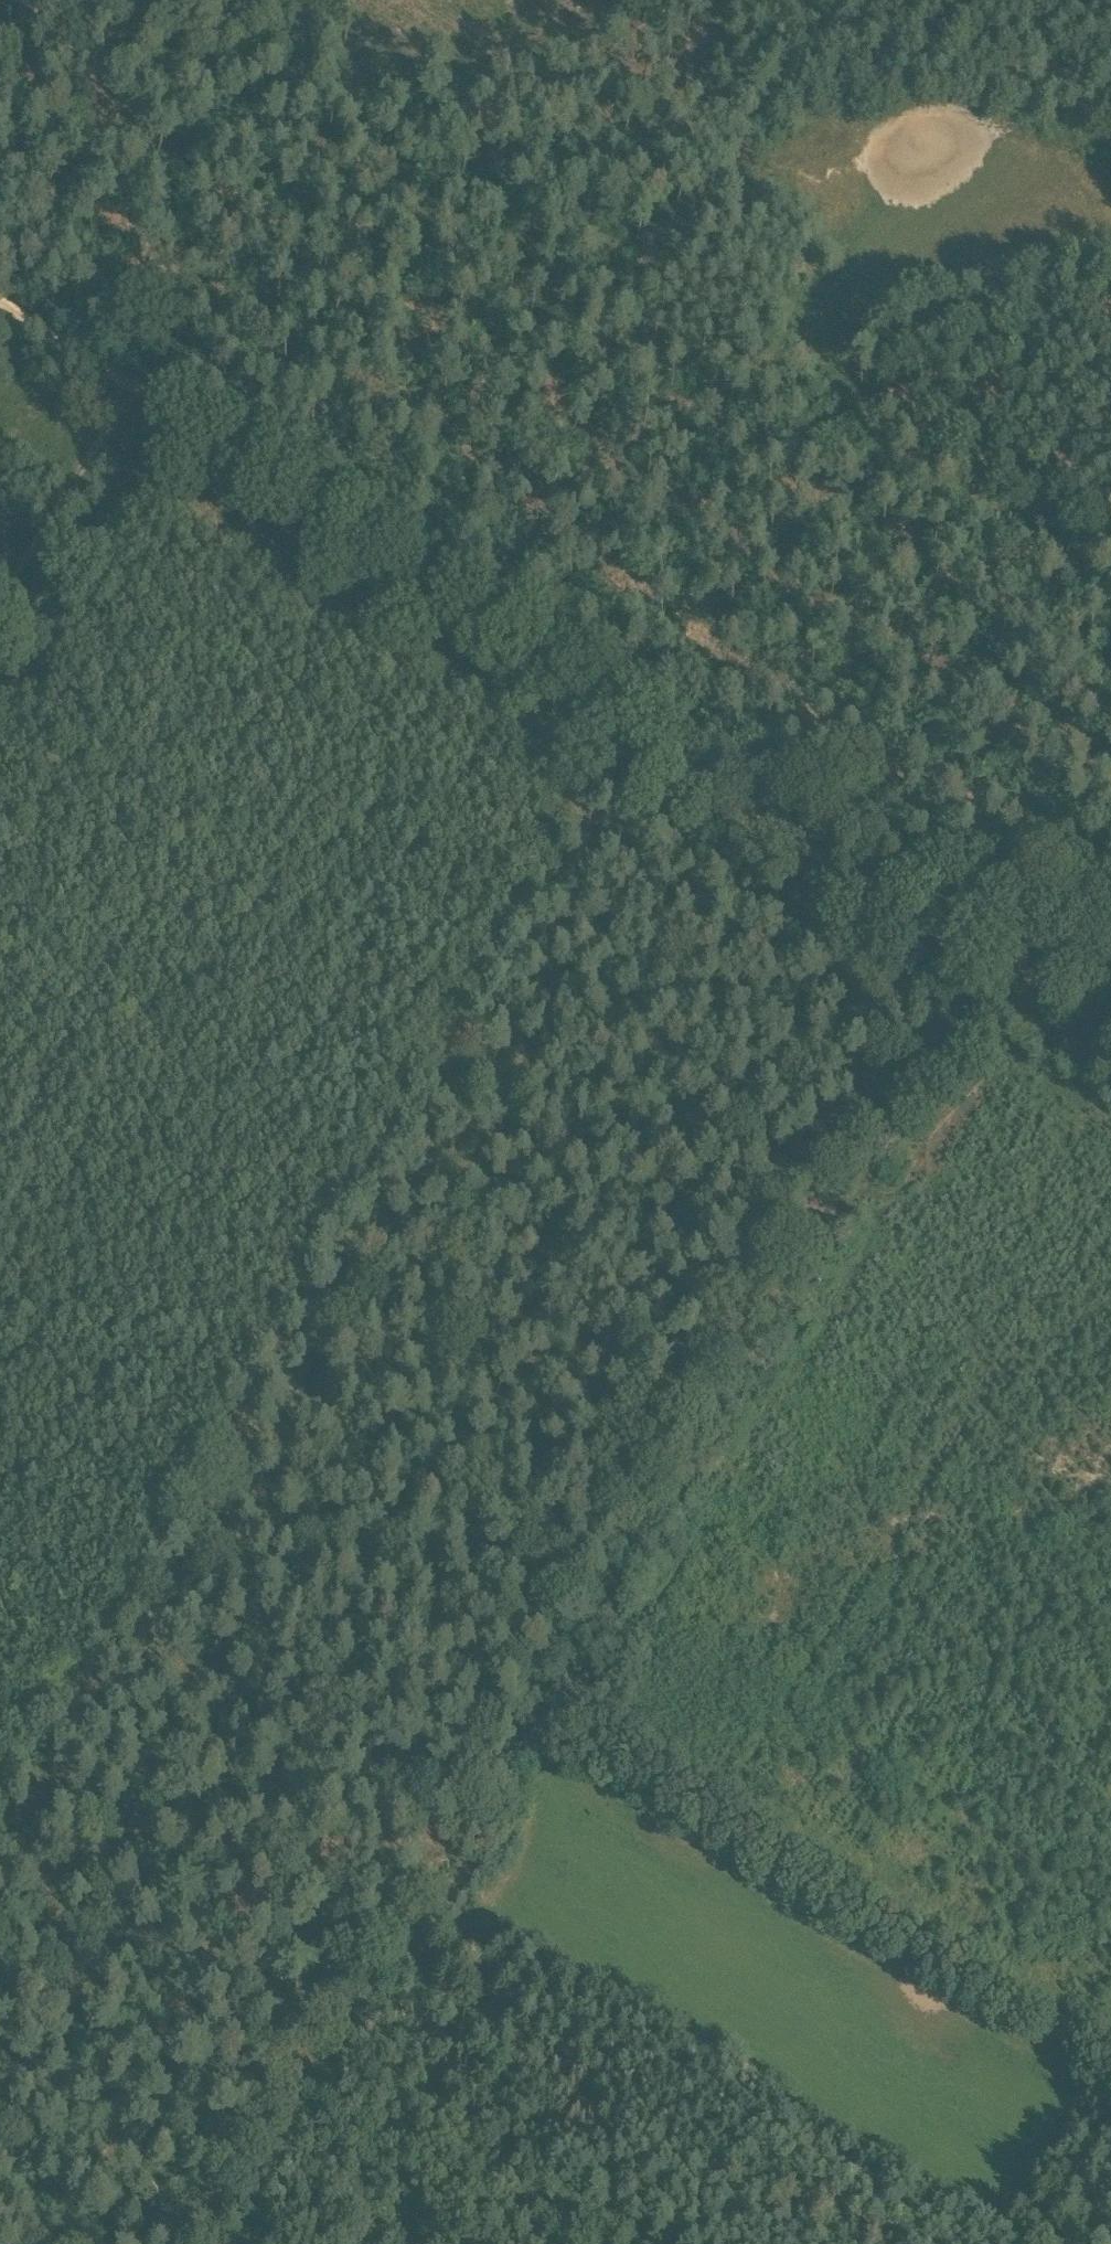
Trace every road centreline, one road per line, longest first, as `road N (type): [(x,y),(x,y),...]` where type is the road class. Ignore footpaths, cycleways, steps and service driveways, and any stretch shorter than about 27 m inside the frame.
road 1 (track): [(1110,1018),(998,957),(0,306)]
road 2 (track): [(448,1876),(766,1362),(1002,959),(1110,886)]
road 3 (track): [(128,388),(0,597)]

